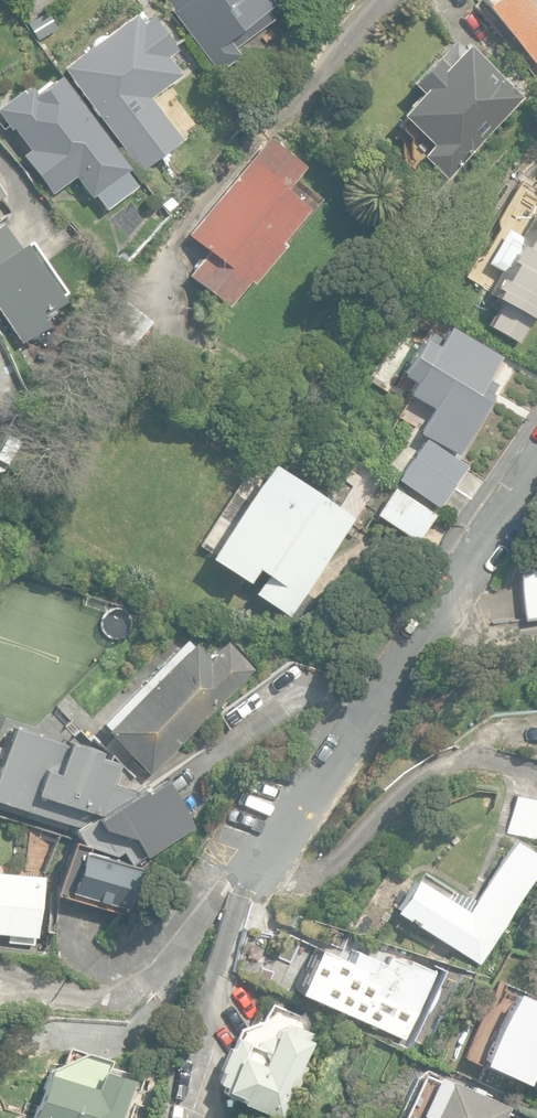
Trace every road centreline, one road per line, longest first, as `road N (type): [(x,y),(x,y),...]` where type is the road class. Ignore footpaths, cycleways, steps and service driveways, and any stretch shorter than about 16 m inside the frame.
road 1 (residential): [(261,854),(536,468)]

